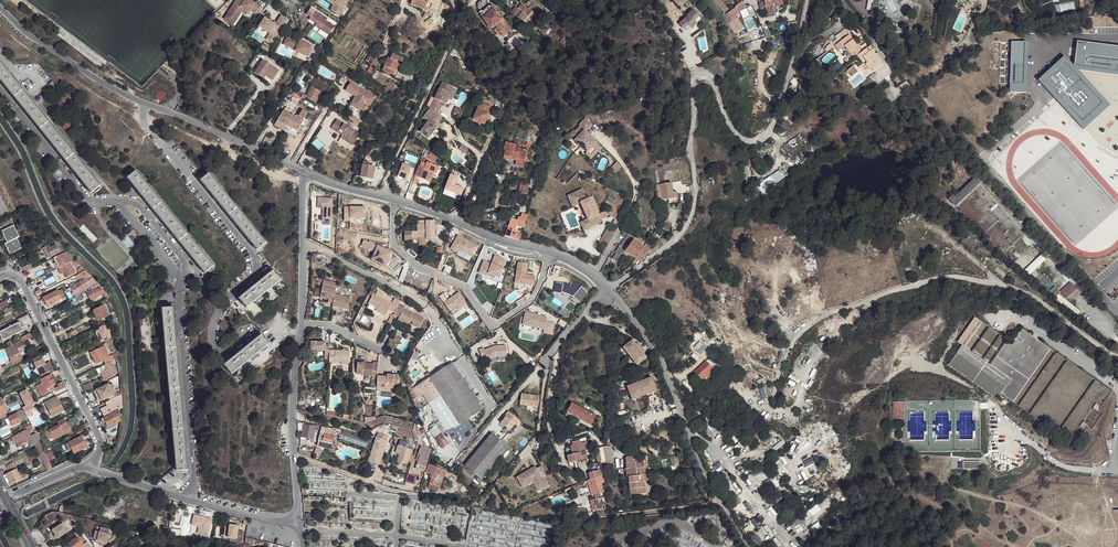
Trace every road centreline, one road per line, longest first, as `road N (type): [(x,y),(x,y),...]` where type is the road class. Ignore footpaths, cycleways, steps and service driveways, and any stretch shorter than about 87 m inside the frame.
road 1 (unclassified): [(750,546),(702,468),(665,366),(595,273),(544,248),(303,171)]
road 2 (unclassified): [(299,529),(292,411),(303,171)]
road 3 (unclassified): [(0,7),(30,36),(104,82),(303,171)]
road 4 (residential): [(0,277),(22,281),(99,442),(96,459),(82,467)]
road 5 (unclassified): [(82,467),(299,529)]

